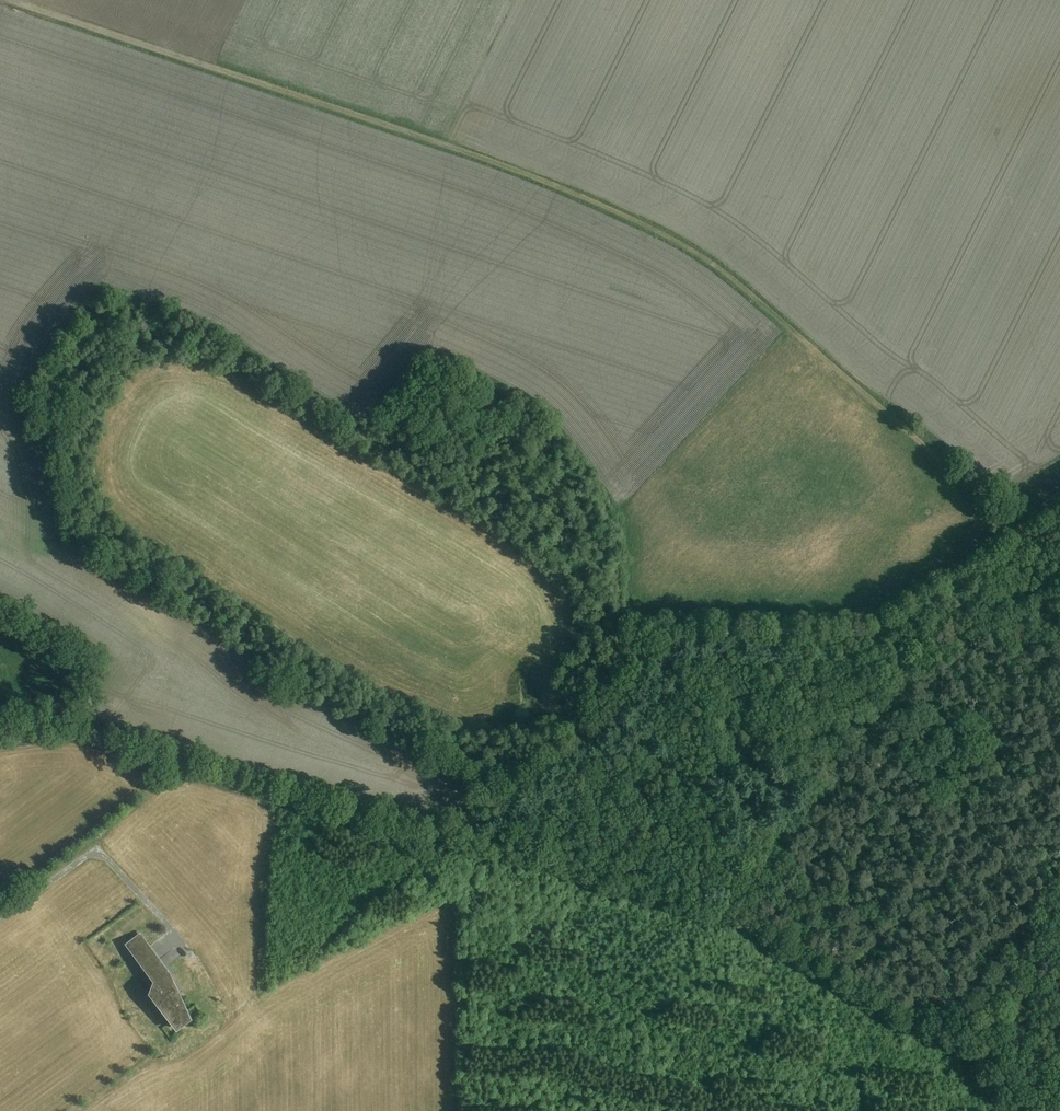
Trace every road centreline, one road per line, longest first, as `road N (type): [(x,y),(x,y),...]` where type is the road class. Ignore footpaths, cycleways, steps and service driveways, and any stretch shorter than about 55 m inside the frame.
road 1 (track): [(8,0),(559,185),(659,229),(723,270),(1027,533)]
road 2 (track): [(958,574),(862,628),(675,636),(650,649),(601,722),(473,812),(428,829),(397,828),(91,733),(0,735)]

